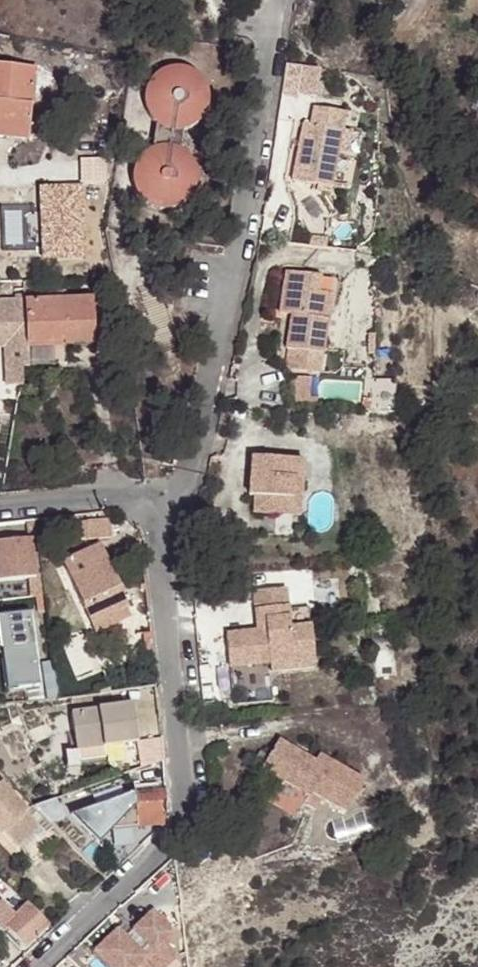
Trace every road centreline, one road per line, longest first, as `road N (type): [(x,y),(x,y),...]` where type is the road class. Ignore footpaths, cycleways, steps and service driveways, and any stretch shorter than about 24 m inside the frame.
road 1 (residential): [(275,0),(242,245),(187,470),(179,491),(147,504)]
road 2 (residential): [(147,504),(183,826)]
road 3 (residential): [(38,966),(183,826)]
road 4 (residential): [(147,504),(0,516)]

